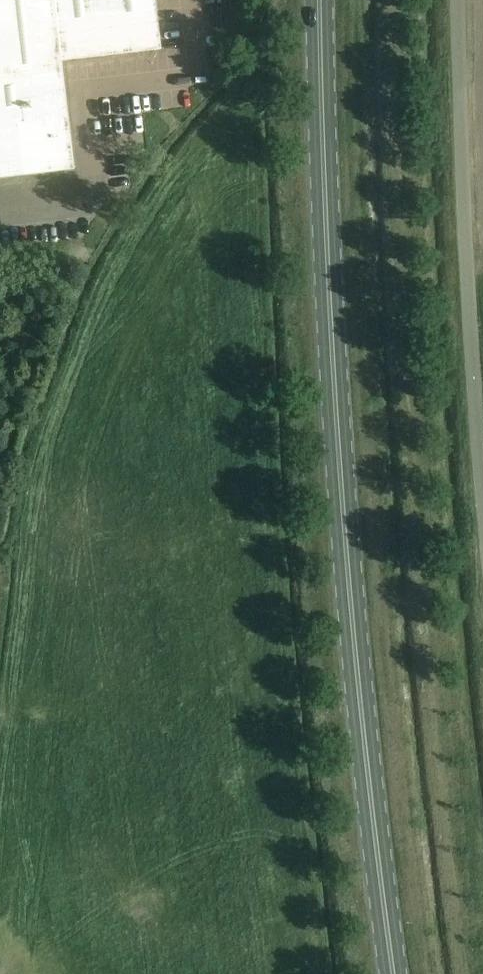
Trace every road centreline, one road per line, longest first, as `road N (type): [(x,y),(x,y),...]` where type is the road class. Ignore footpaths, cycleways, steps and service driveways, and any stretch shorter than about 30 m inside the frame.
road 1 (primary): [(394,973),(341,457),(319,0)]
road 2 (unclassified): [(482,457),(467,263),(463,0)]

